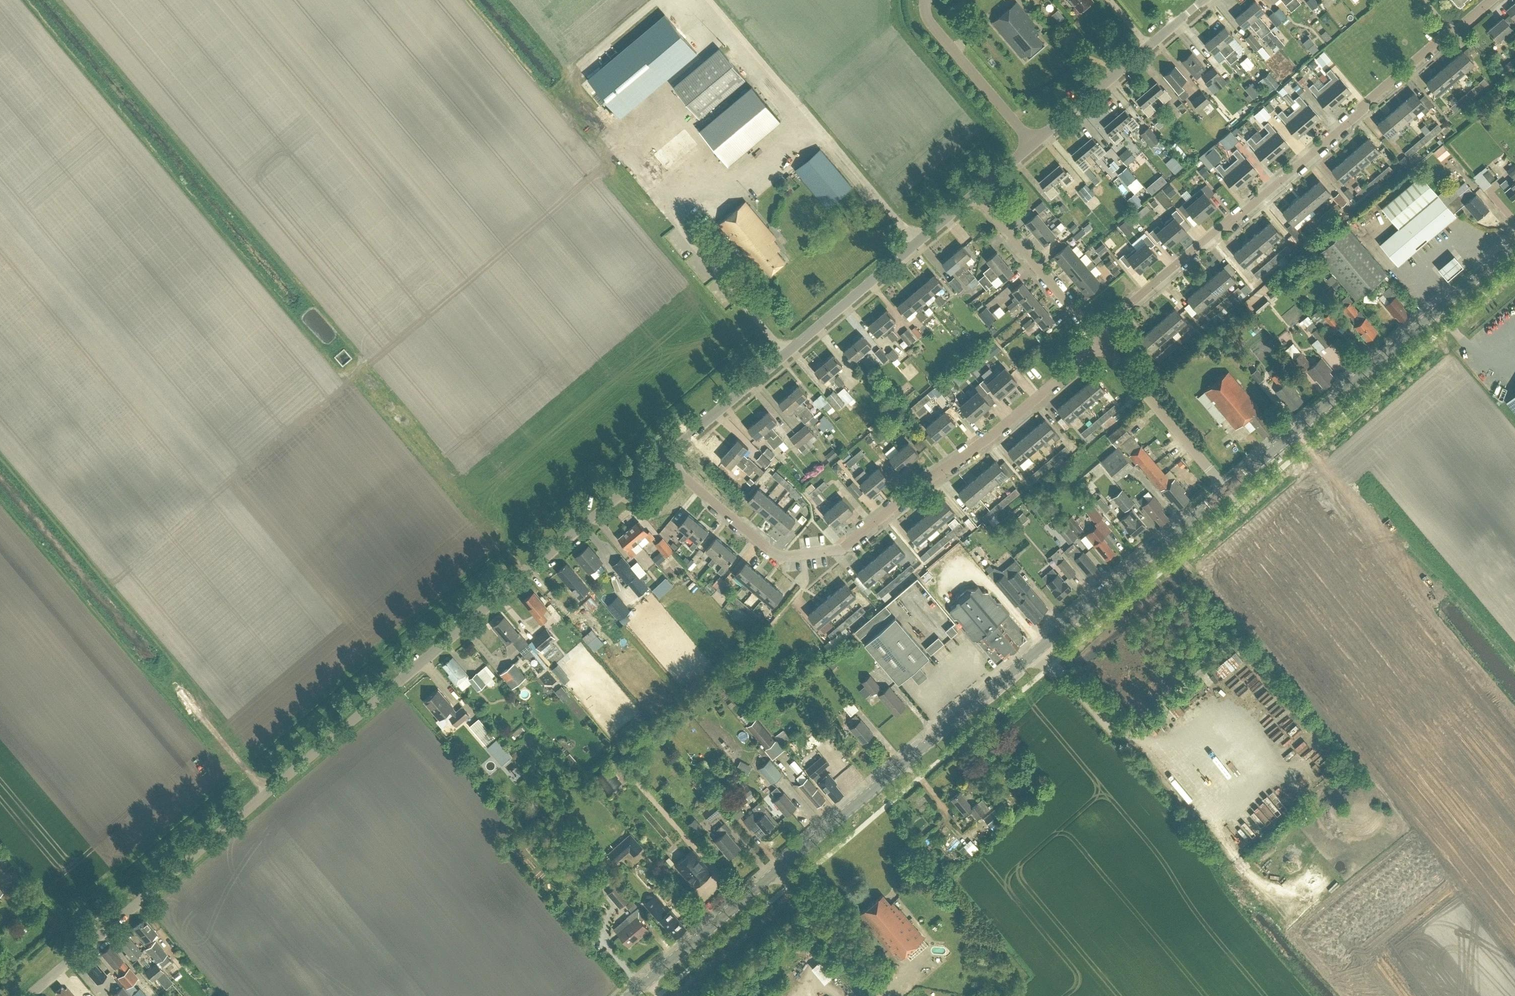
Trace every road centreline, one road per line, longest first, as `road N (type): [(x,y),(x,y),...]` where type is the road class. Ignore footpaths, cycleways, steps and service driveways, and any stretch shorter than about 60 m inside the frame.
road 1 (unclassified): [(28,995),(663,457)]
road 2 (tertiary): [(629,995),(1225,489)]
road 3 (residential): [(663,457),(776,553),(844,548),(1000,431),(1098,338)]
road 4 (residential): [(1098,338),(1490,0)]
road 5 (unclassified): [(663,457),(977,193)]
road 6 (tertiary): [(1225,489),(1514,244)]
road 7 (track): [(916,243),(710,0)]
road 8 (unclassified): [(1032,144),(1203,0)]
road 9 (residential): [(1225,489),(1098,338)]
road 10 (residential): [(1098,338),(977,193)]
road 11 (residential): [(1032,144),(927,18),(928,0)]
road 12 (track): [(267,796),(181,692)]

